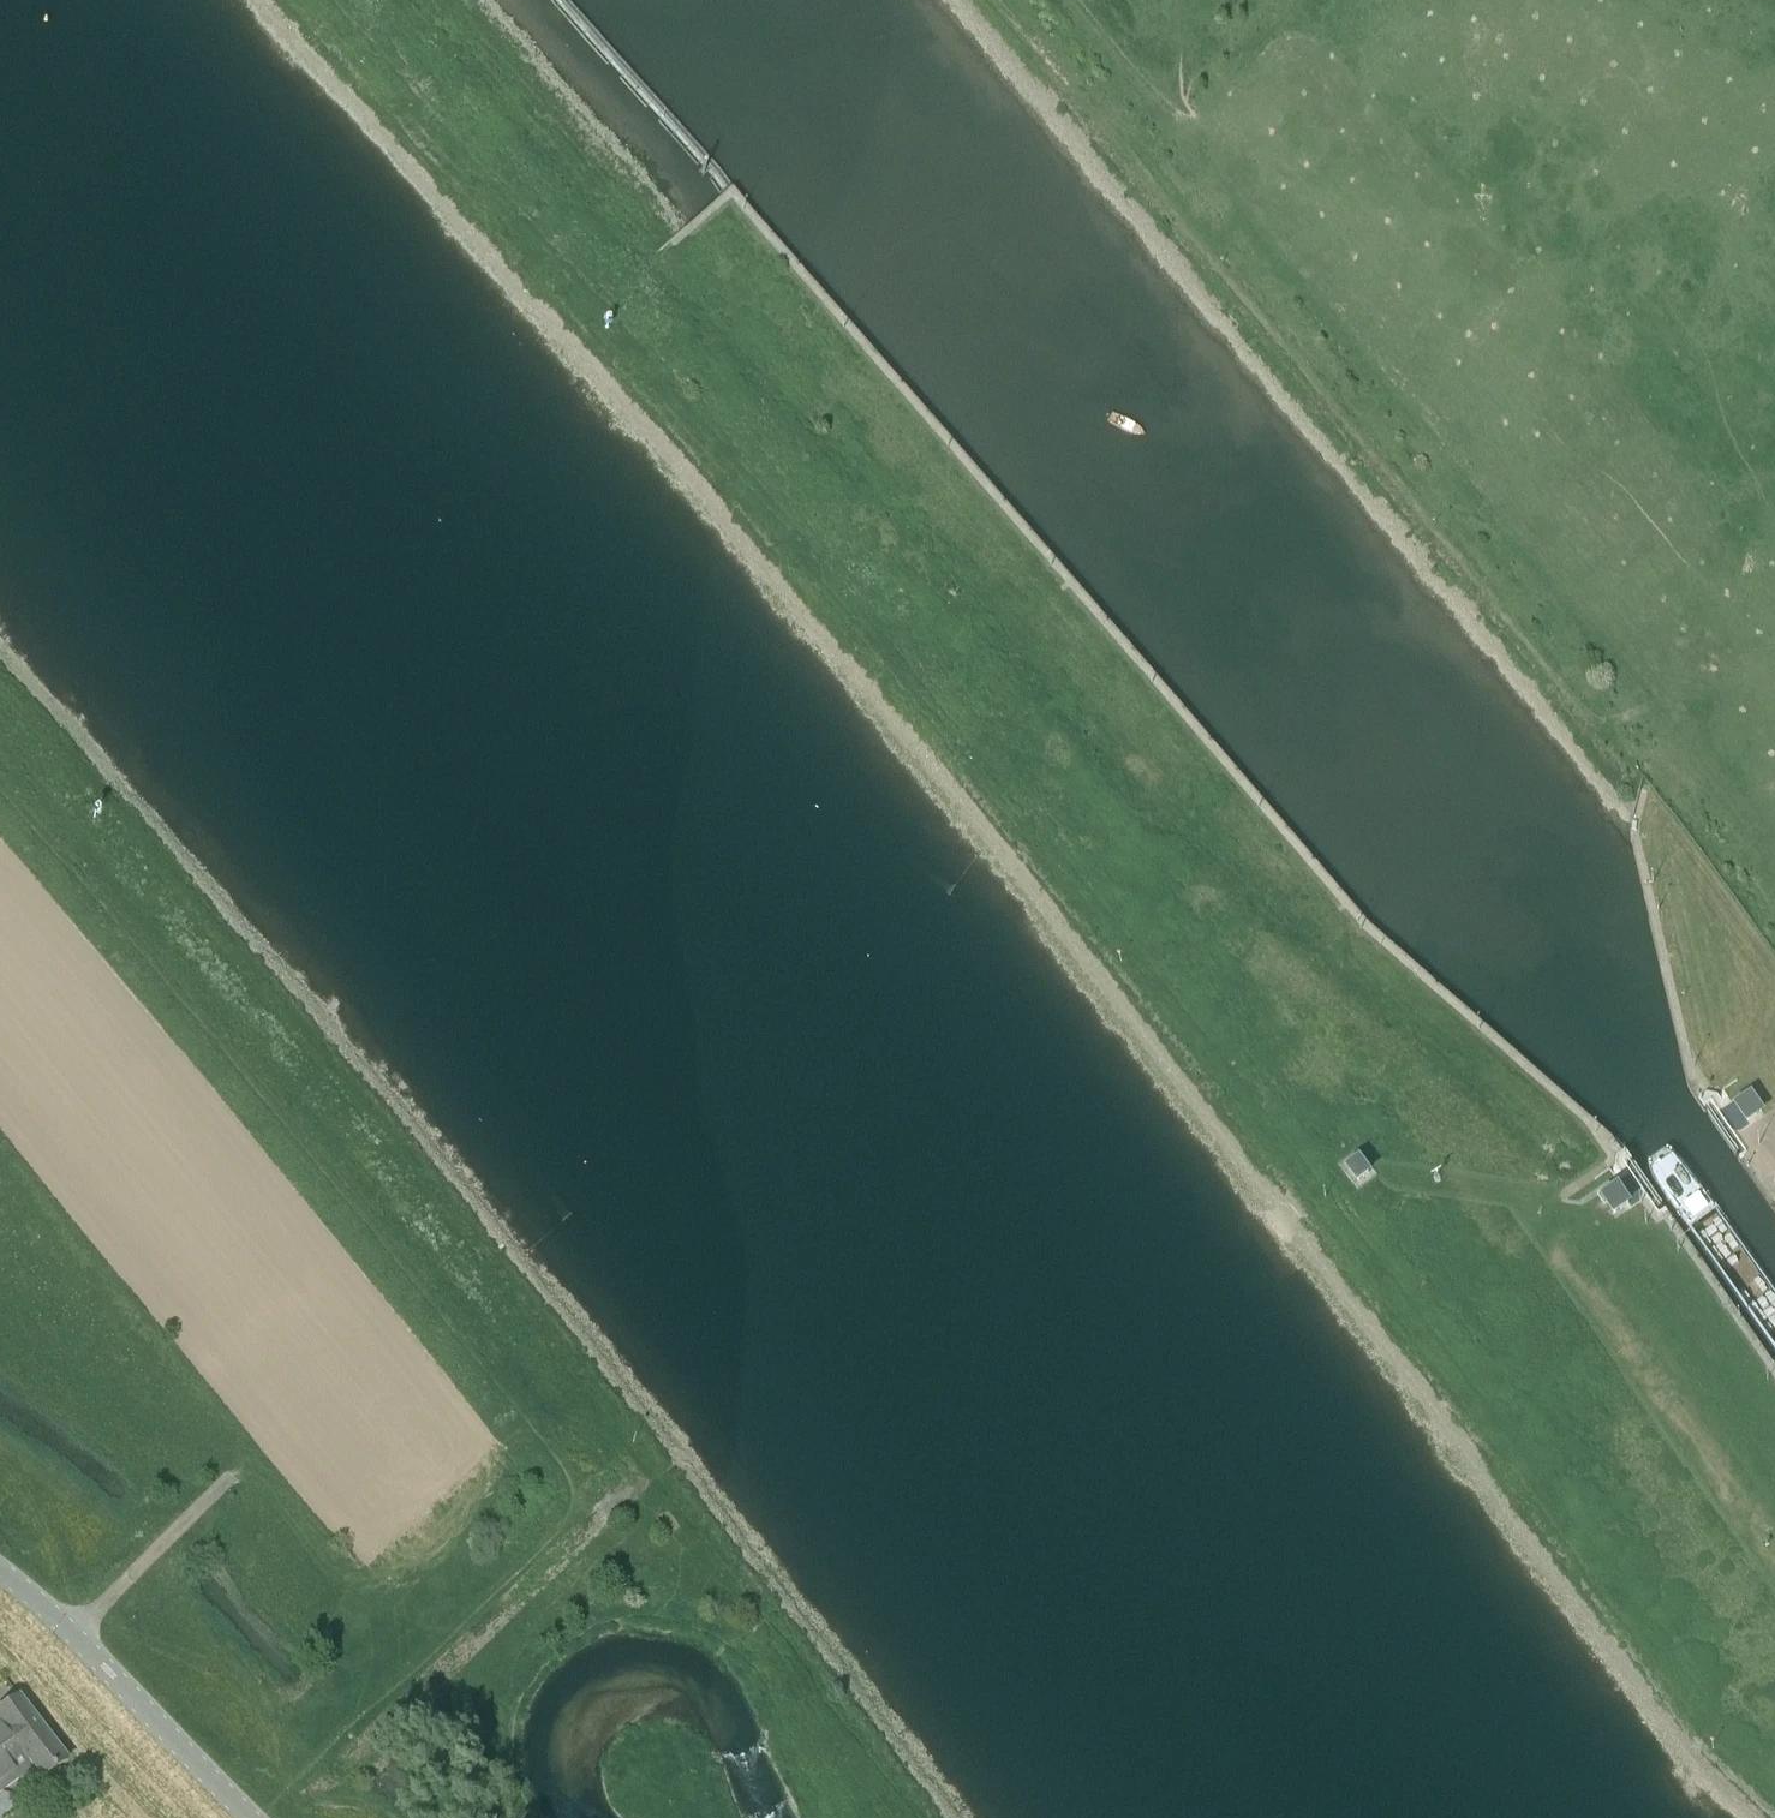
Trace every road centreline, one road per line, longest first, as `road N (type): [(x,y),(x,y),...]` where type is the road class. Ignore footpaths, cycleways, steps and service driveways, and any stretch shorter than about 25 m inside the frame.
road 1 (tertiary): [(251,1817),(76,1633),(0,1571)]
road 2 (track): [(228,1479),(76,1633)]
road 3 (track): [(0,1471),(86,1624)]

